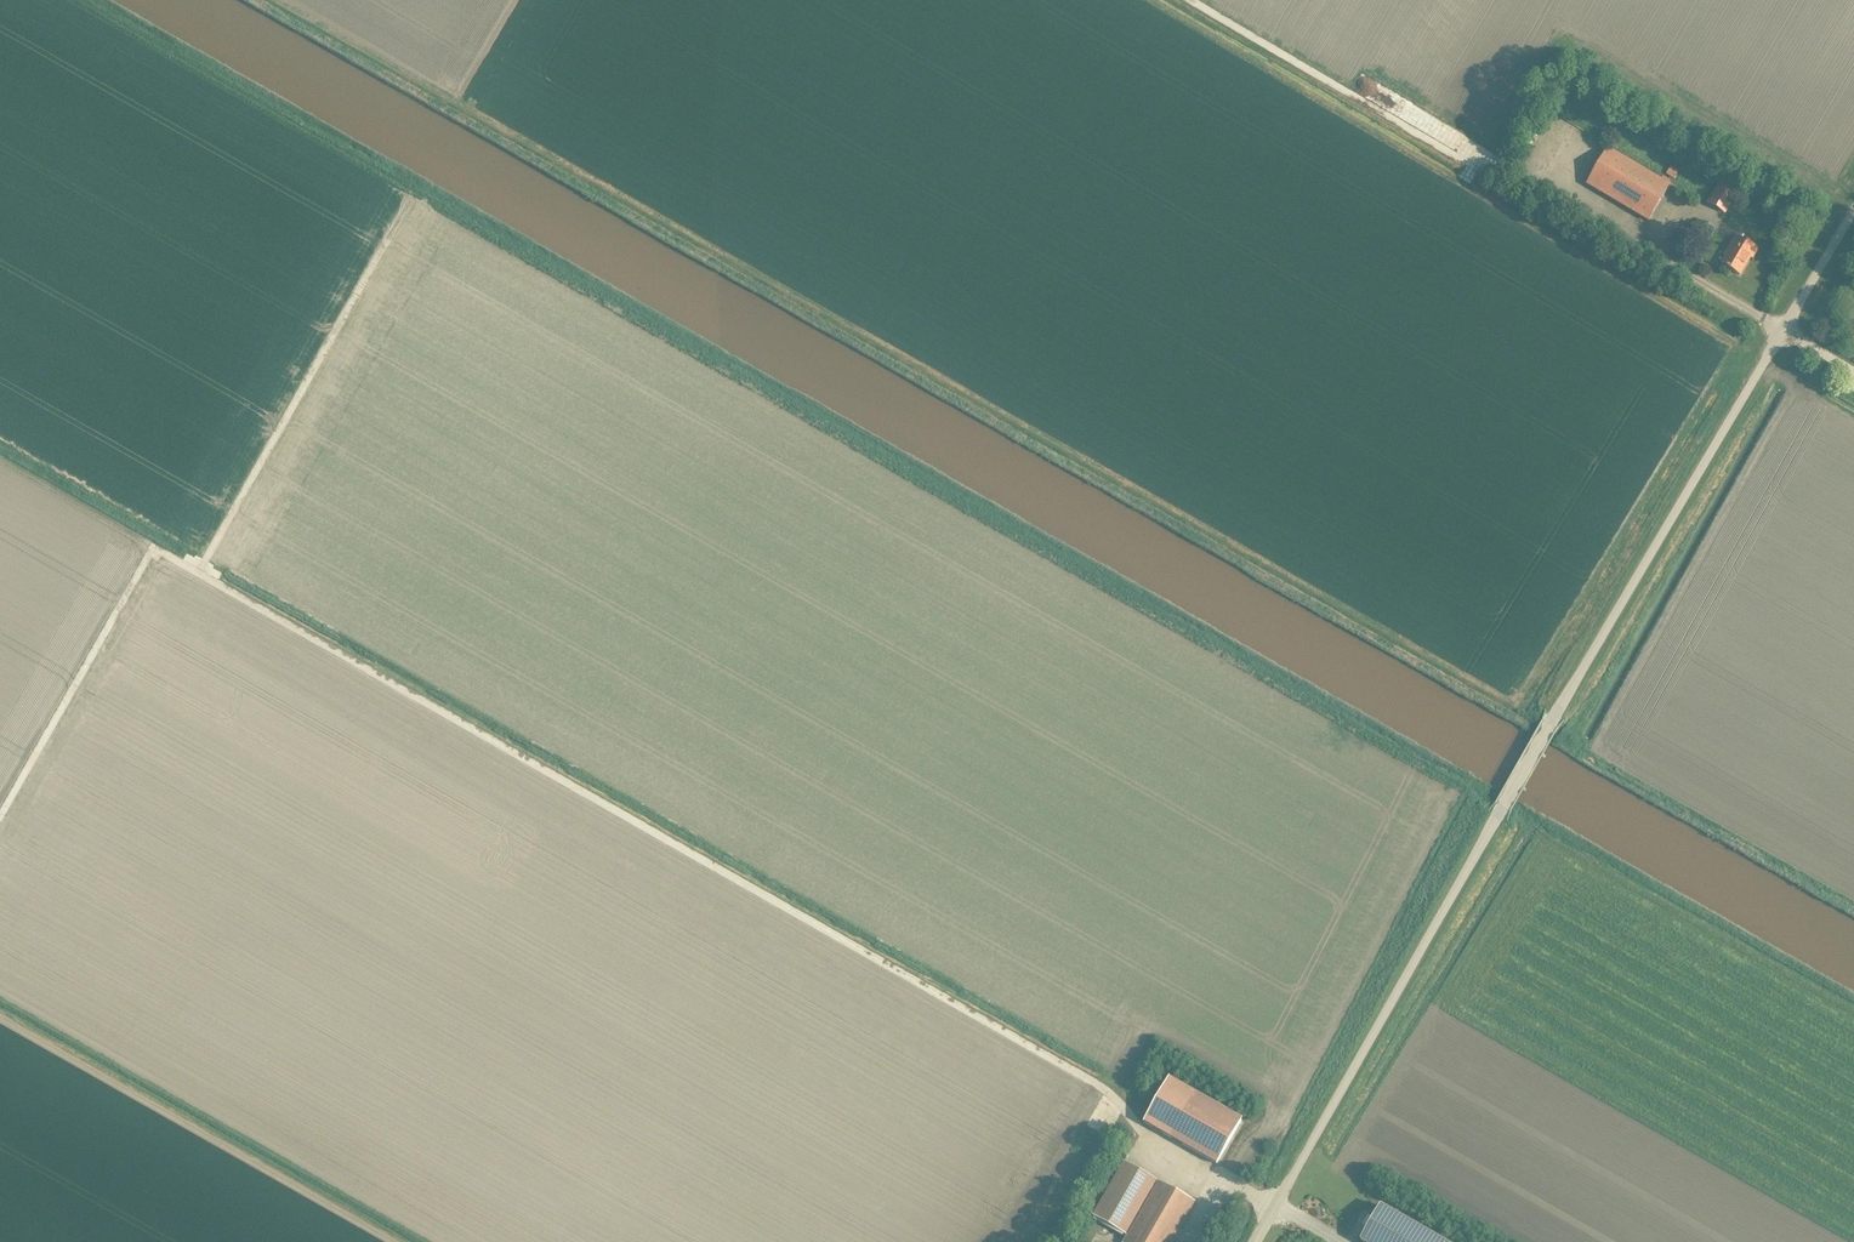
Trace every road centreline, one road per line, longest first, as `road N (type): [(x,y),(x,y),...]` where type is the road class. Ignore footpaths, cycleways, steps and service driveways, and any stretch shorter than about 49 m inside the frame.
road 1 (unclassified): [(1250,1241),(1853,207)]

